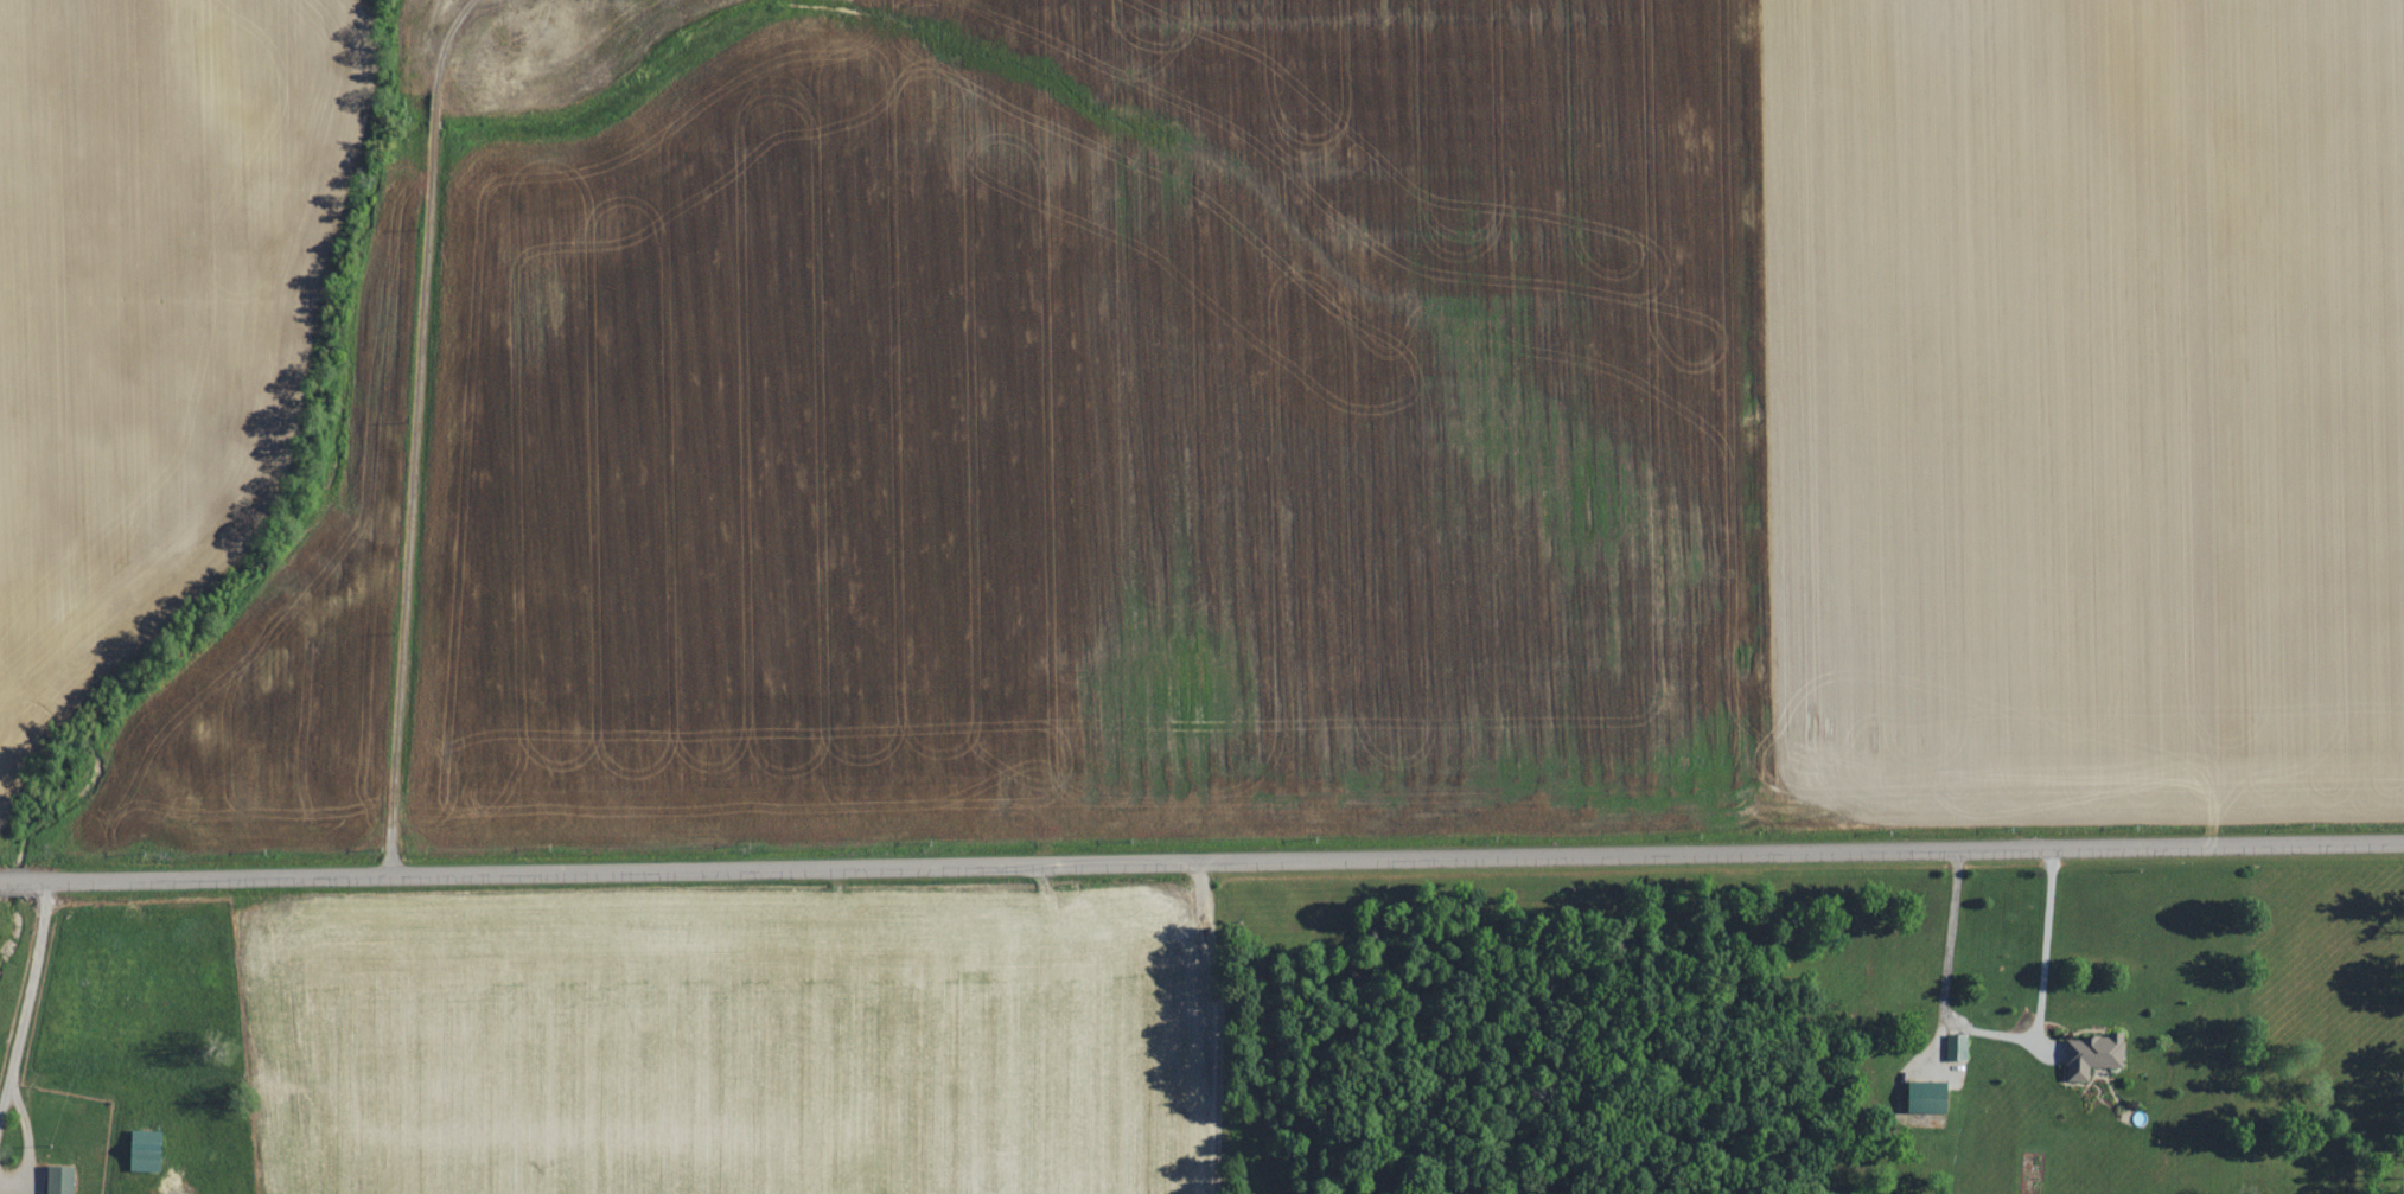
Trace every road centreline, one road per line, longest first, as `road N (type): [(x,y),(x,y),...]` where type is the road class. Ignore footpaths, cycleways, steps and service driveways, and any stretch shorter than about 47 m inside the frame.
road 1 (residential): [(0,882),(2403,844)]
road 2 (residential): [(384,874),(435,60),(445,32),(471,0)]
road 3 (residential): [(2045,849),(2026,1035)]

